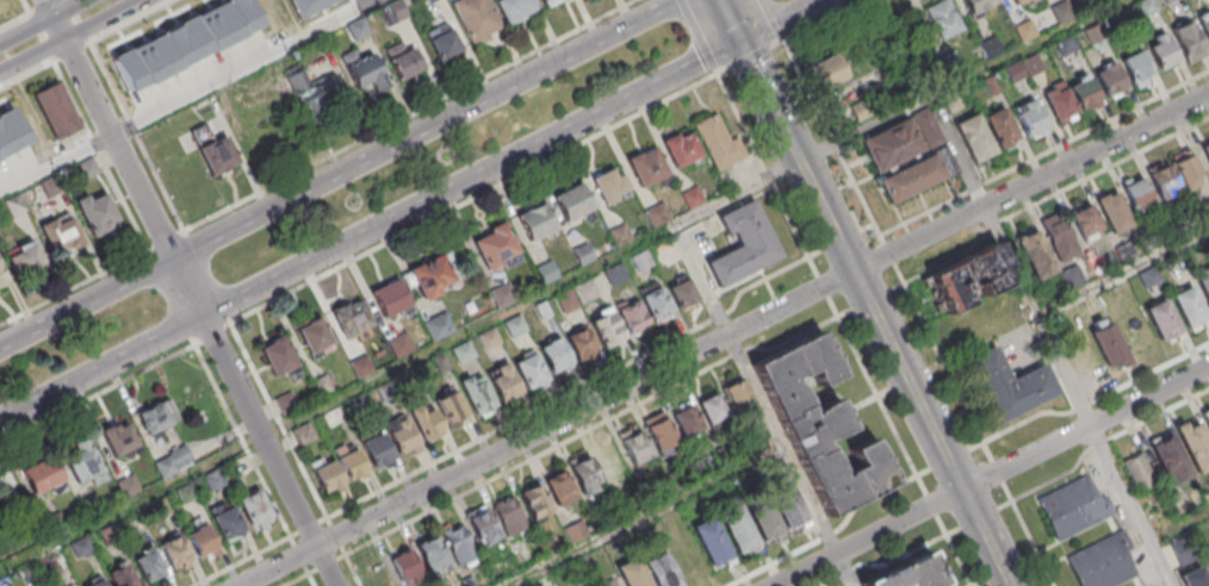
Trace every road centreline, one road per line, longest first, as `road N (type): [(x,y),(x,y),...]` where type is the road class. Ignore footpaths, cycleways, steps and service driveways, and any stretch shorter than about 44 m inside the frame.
road 1 (residential): [(336,536),(1208,92)]
road 2 (tertiary): [(0,420),(823,0)]
road 3 (tertiary): [(678,0),(0,347)]
road 4 (residential): [(336,585),(44,0)]
road 5 (tertiary): [(1012,585),(740,42)]
road 6 (residential): [(1208,366),(962,490)]
road 7 (residential): [(962,490),(775,585)]
road 8 (residential): [(0,73),(144,0)]

